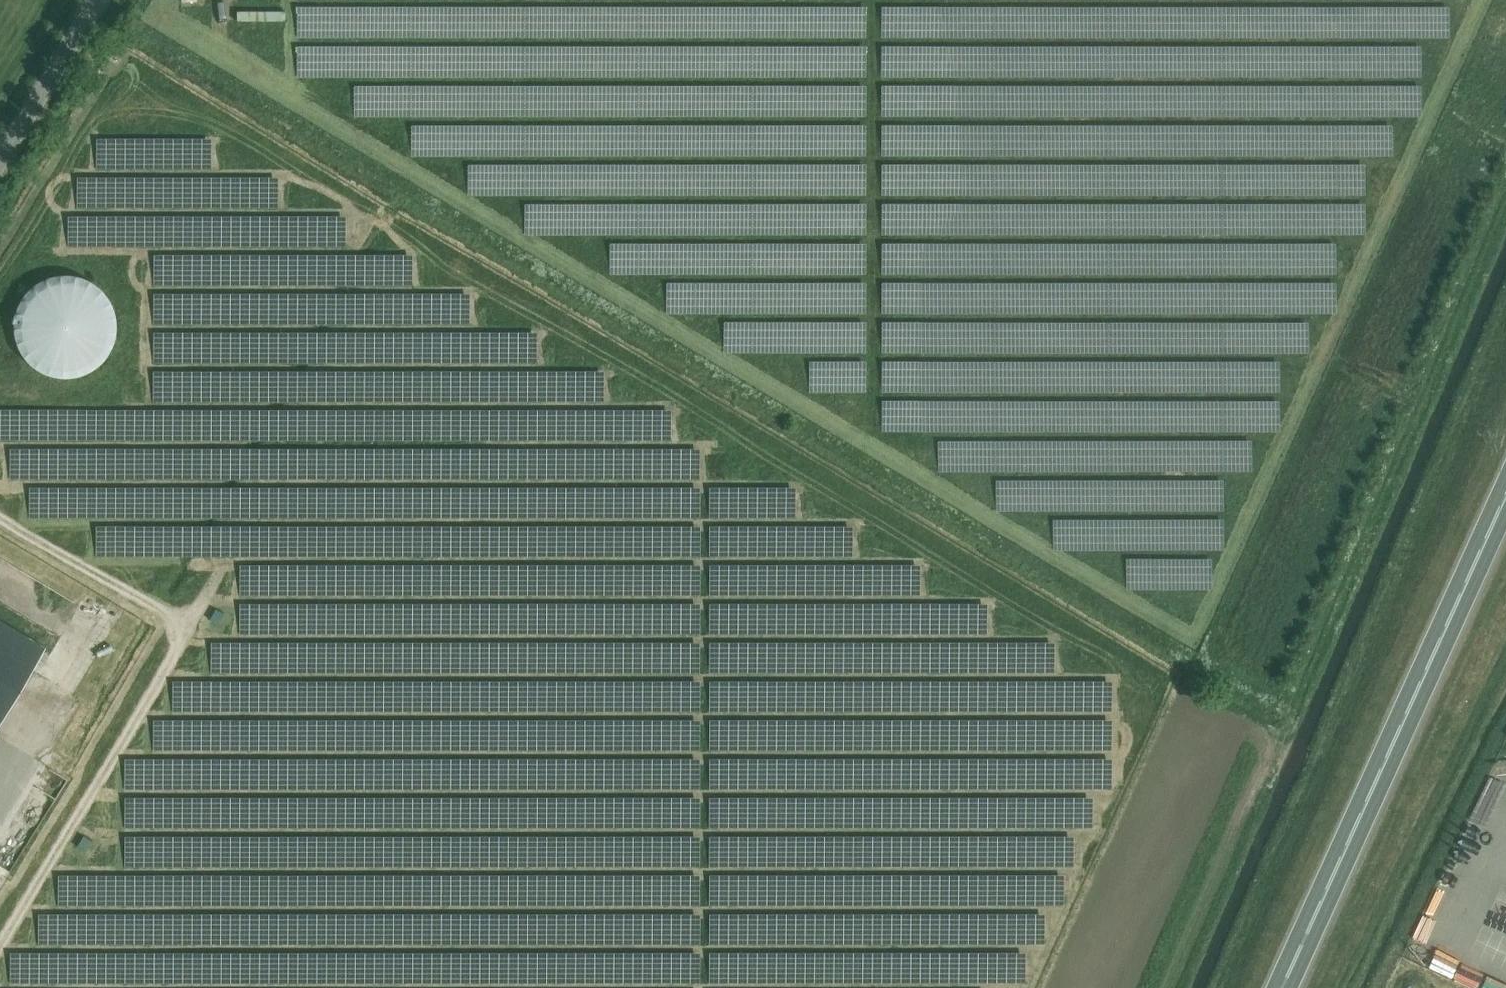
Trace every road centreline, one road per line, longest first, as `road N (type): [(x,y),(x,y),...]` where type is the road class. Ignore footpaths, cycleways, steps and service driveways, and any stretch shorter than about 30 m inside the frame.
road 1 (trunk): [(1280,987),(1505,497)]
road 2 (unclassified): [(0,158),(96,0)]

